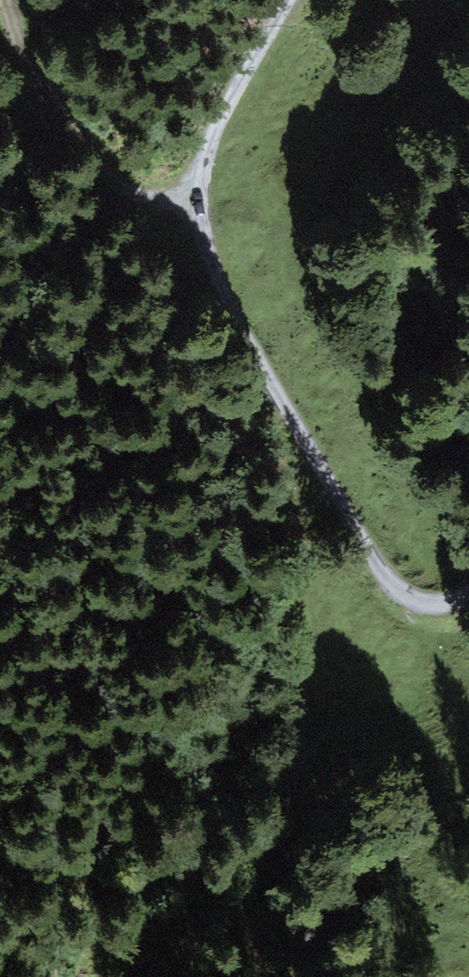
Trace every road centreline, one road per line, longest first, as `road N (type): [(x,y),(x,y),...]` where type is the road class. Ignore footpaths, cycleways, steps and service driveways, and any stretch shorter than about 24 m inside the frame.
road 1 (unclassified): [(286,0),(209,148),(208,244),(241,328),(385,576),(421,603),(440,606),(468,594)]
road 2 (track): [(1,0),(50,109),(106,171),(141,195),(204,214)]
road 3 (track): [(0,704),(20,613),(0,540)]
road 4 (track): [(0,917),(16,871),(0,773)]

